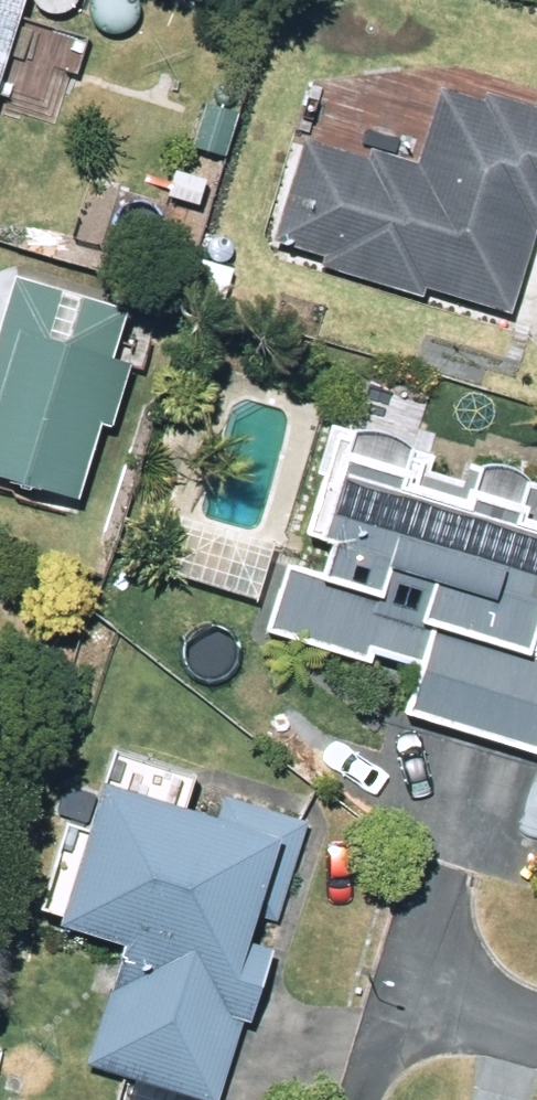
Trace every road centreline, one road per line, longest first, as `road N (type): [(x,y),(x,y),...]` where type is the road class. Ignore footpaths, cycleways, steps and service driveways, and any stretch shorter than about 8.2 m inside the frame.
road 1 (residential): [(427,941),(460,1005),(536,1028)]

